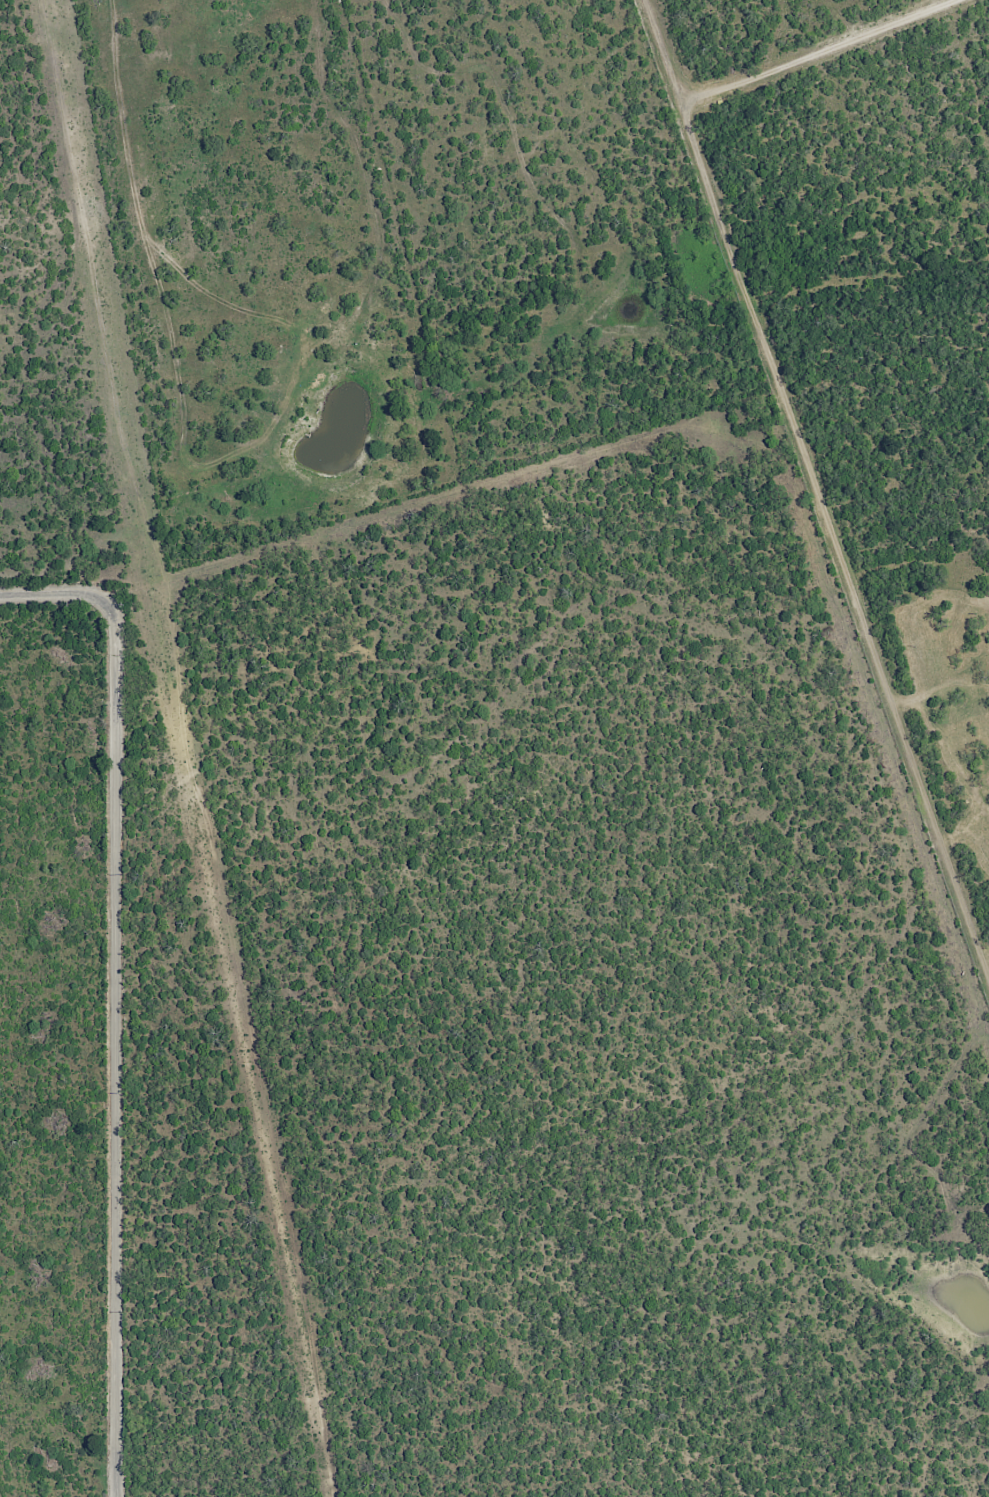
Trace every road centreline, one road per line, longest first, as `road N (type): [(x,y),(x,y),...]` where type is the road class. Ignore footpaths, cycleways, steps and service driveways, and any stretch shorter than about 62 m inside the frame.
road 1 (residential): [(988,973),(646,0)]
road 2 (residential): [(0,643),(63,709),(103,798),(107,1496)]
road 3 (residential): [(962,0),(683,105)]

